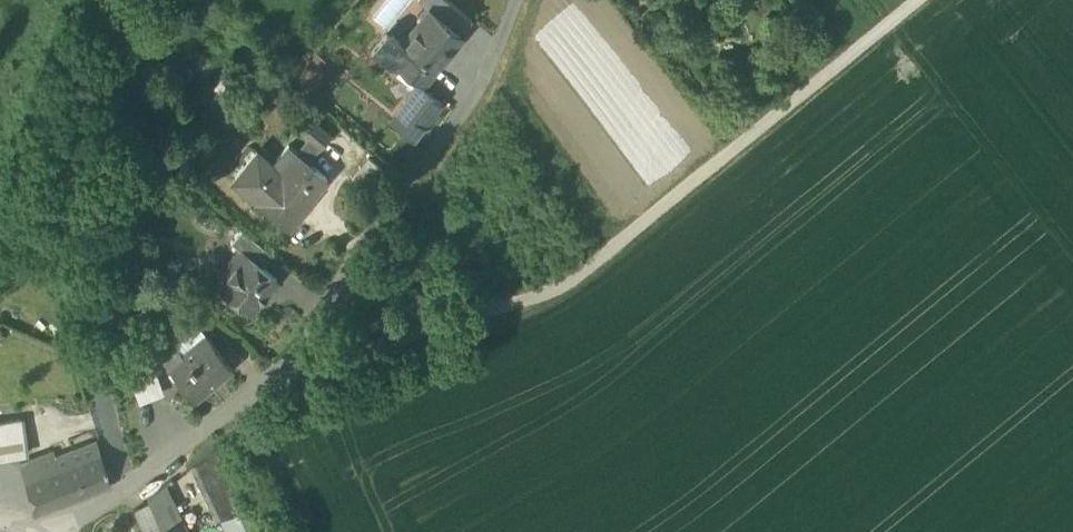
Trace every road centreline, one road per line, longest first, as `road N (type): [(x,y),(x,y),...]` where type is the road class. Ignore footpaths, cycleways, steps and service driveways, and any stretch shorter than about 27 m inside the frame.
road 1 (track): [(923,0),(555,299),(290,366)]
road 2 (residential): [(518,0),(483,86),(357,248),(290,366),(129,489),(46,531)]

